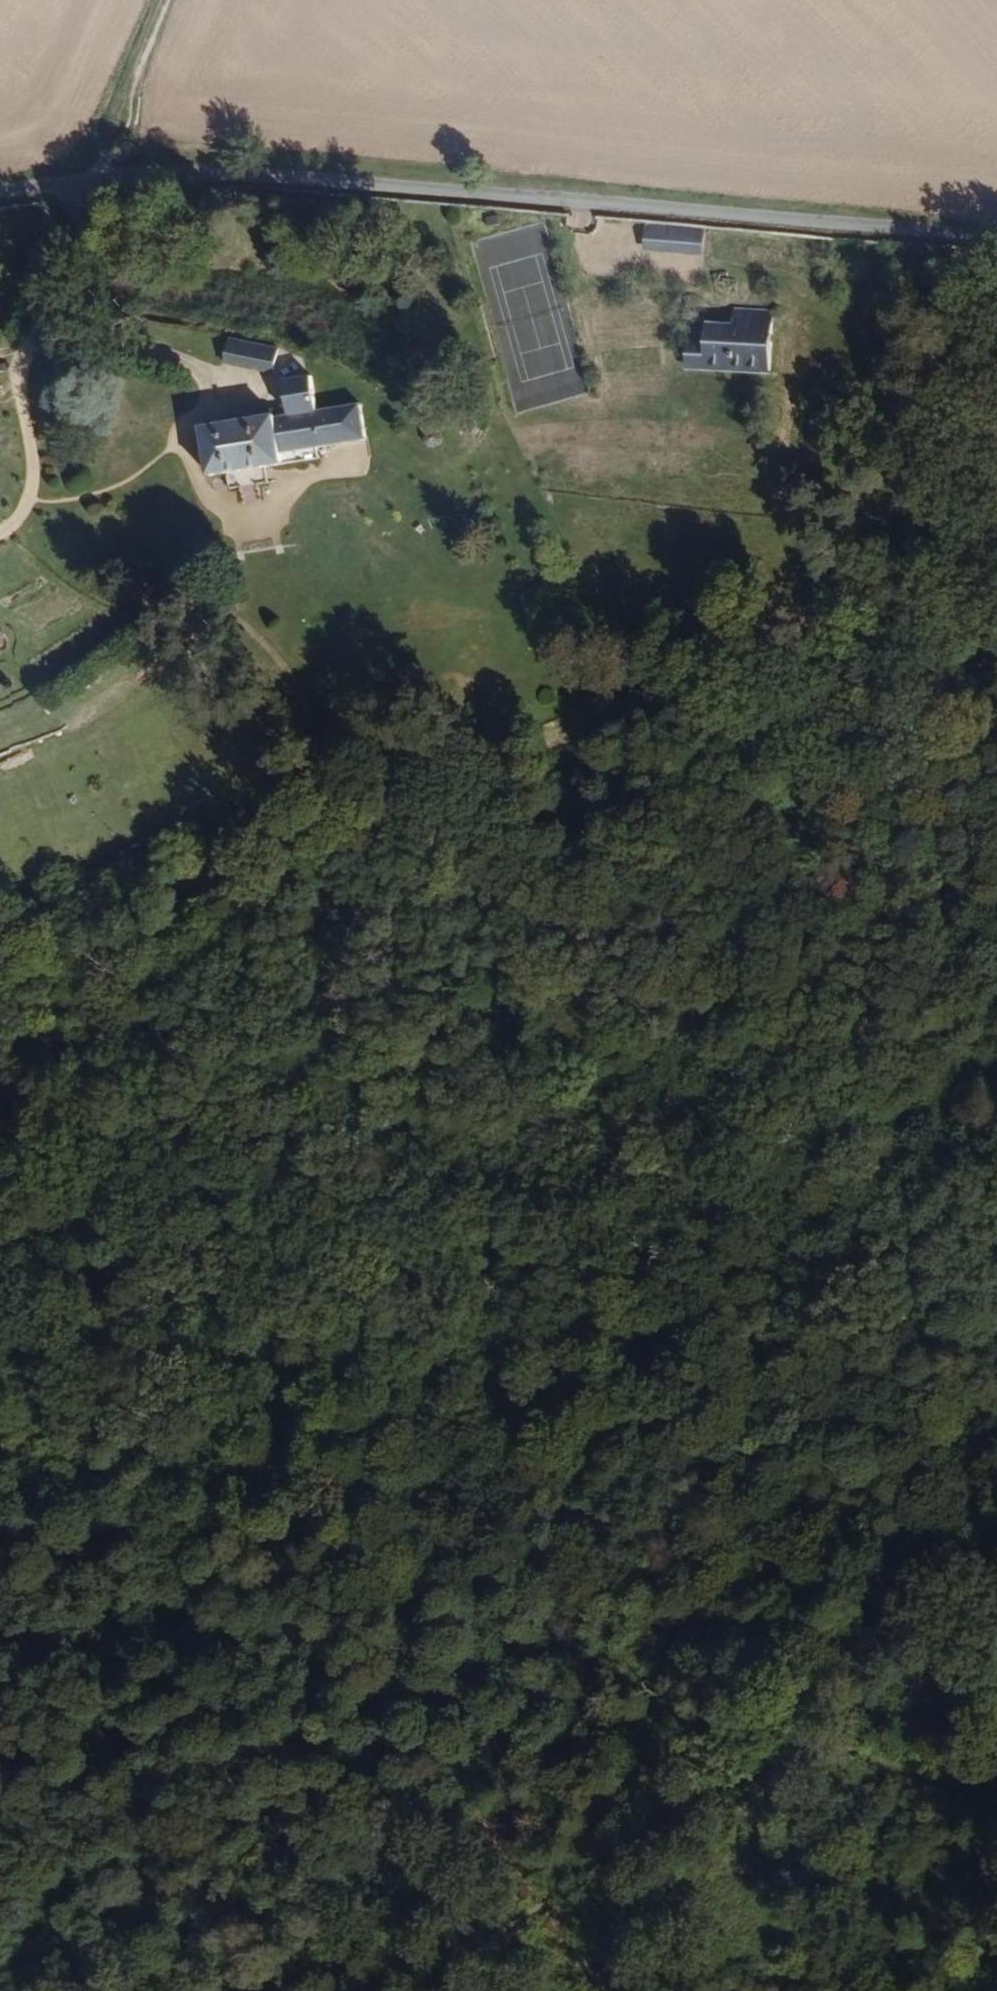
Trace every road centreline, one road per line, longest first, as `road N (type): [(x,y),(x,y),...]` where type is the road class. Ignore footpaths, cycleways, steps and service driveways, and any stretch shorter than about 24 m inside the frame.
road 1 (unclassified): [(996,245),(237,179),(0,203)]
road 2 (track): [(148,0),(64,193)]

